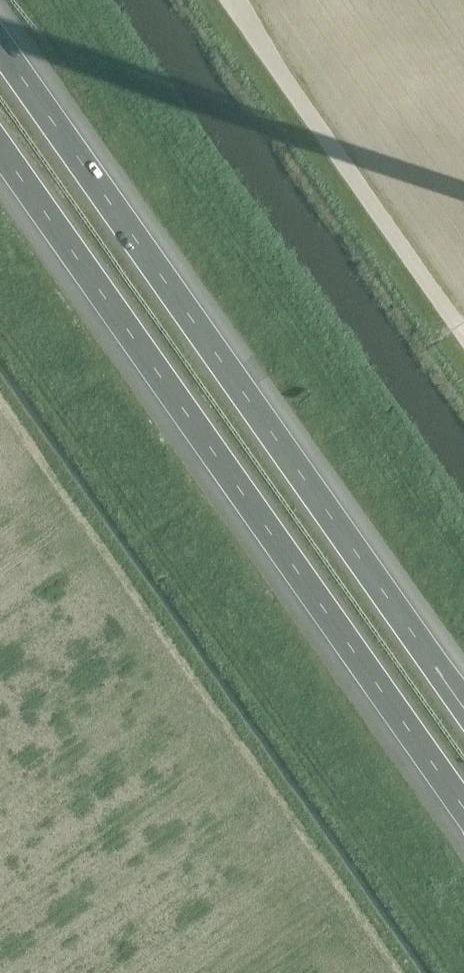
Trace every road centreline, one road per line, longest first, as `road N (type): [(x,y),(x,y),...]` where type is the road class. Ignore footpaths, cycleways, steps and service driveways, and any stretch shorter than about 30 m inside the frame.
road 1 (motorway): [(0,148),(463,808)]
road 2 (motorway): [(463,706),(0,47)]

